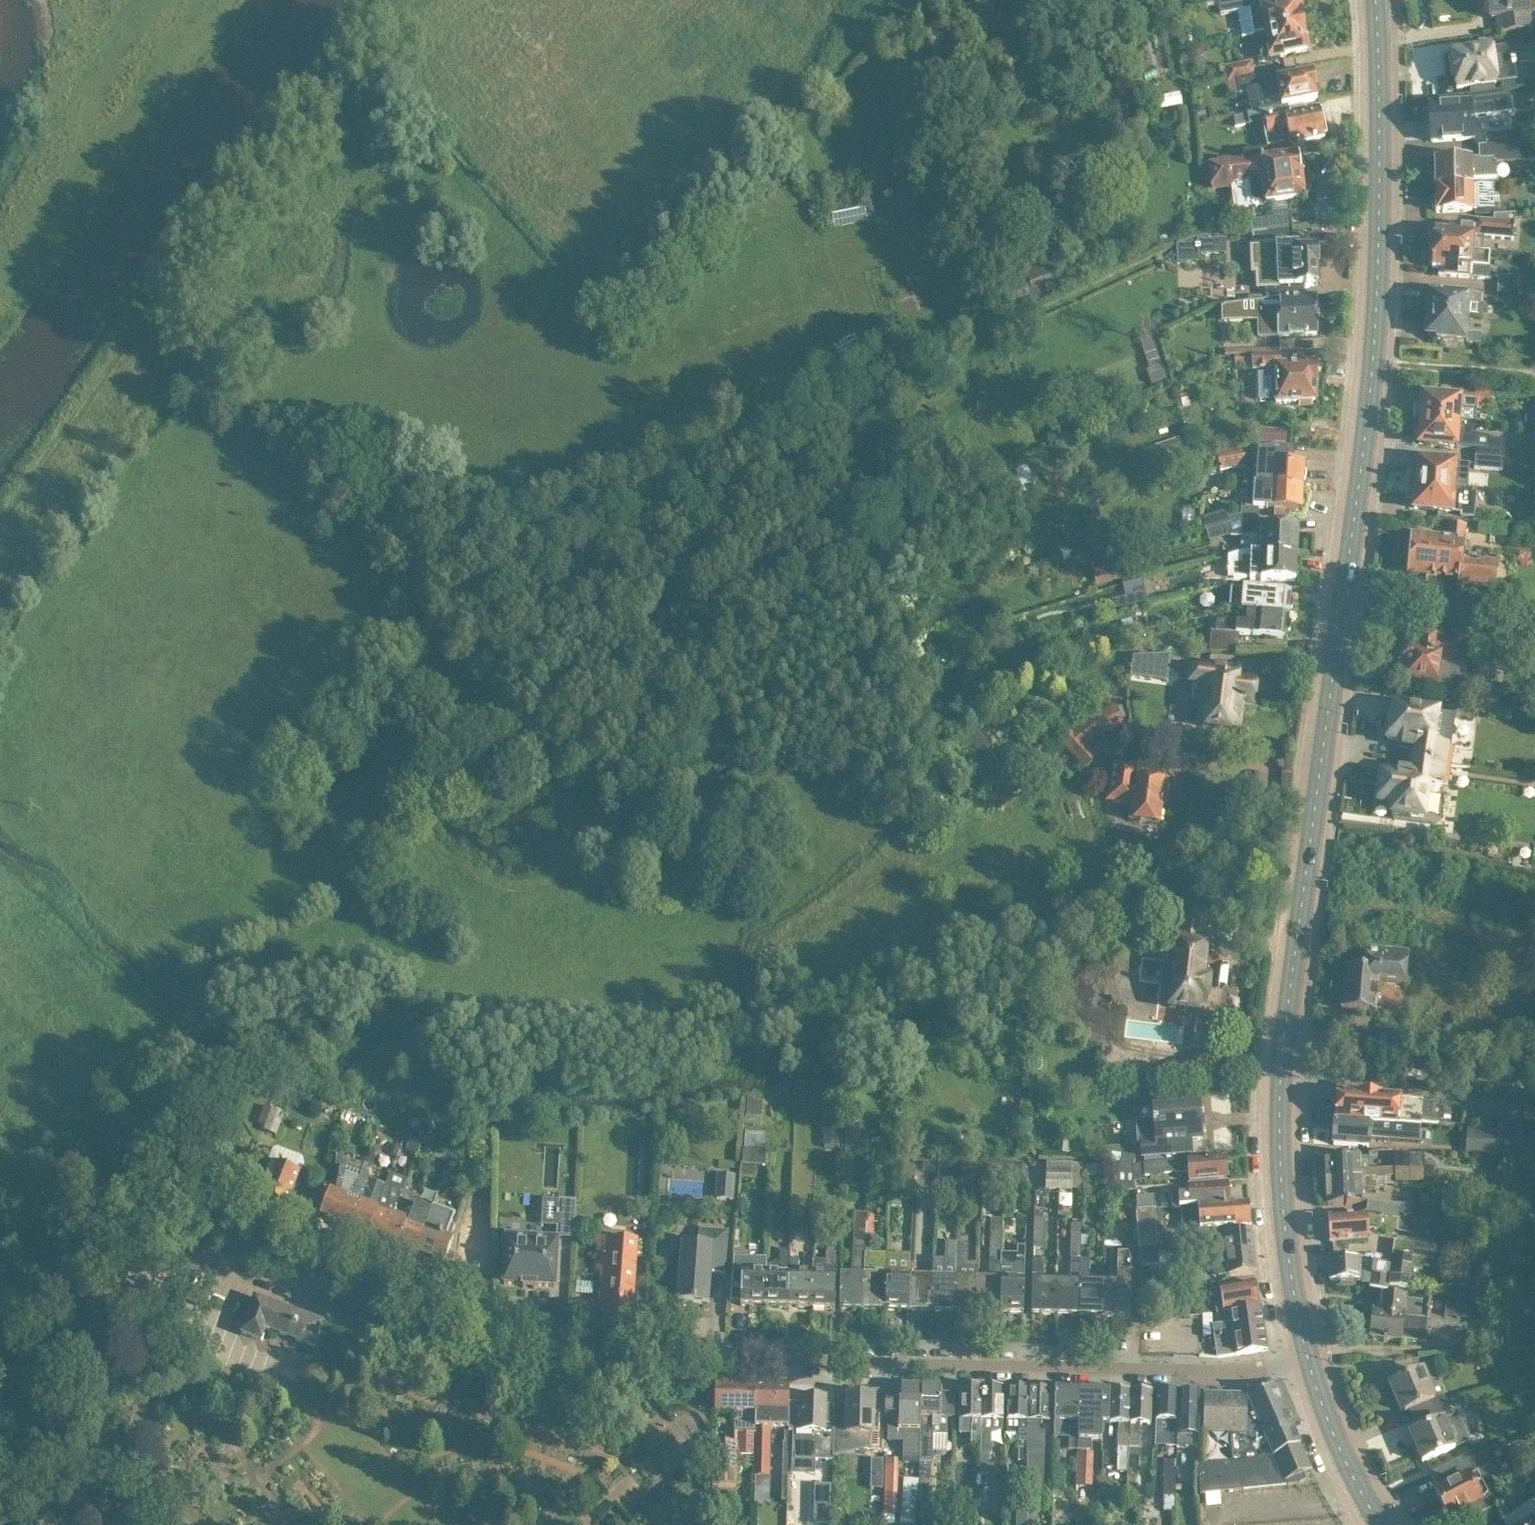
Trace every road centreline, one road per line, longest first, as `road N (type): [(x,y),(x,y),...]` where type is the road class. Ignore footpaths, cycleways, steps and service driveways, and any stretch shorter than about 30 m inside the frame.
road 1 (secondary): [(1284,1049),(1382,286),(1376,0)]
road 2 (unclassified): [(1308,1361),(1203,1369),(628,1362)]
road 3 (unclassified): [(357,1298),(28,1159)]
road 4 (secondary): [(1308,1361),(1285,1233),(1284,1049)]
road 5 (unclassified): [(628,1362),(528,1353),(357,1298)]
road 6 (residential): [(1534,1087),(1284,1049)]
road 7 (unclassified): [(561,1388),(387,1338),(357,1298)]
road 8 (secondary): [(1376,1524),(1308,1361)]

